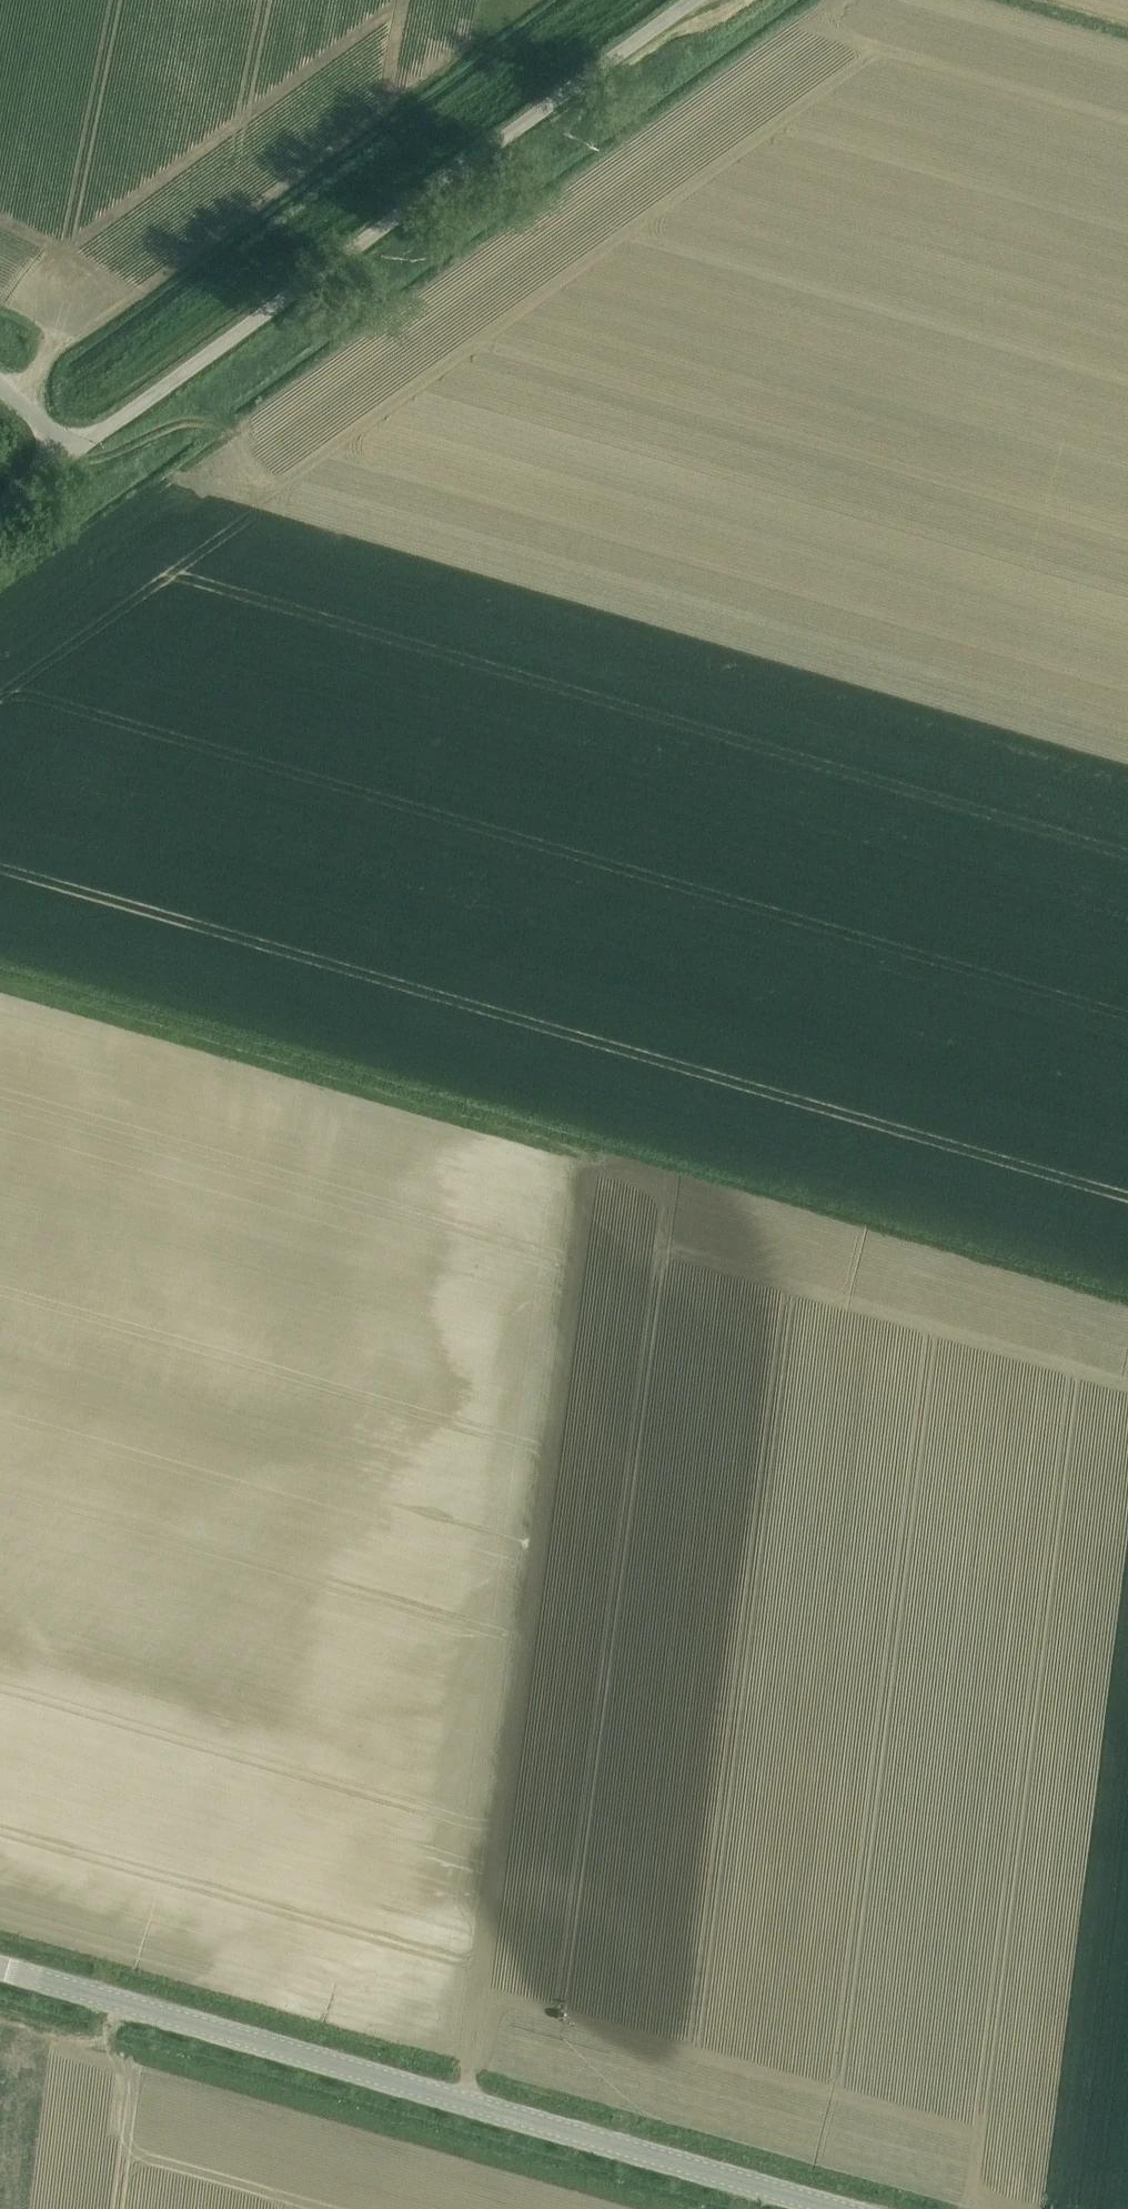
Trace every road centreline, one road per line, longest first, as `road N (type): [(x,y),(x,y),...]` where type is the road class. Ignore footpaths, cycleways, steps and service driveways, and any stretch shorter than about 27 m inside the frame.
road 1 (tertiary): [(836,2208),(0,1969)]
road 2 (unclassified): [(65,457),(695,0)]

